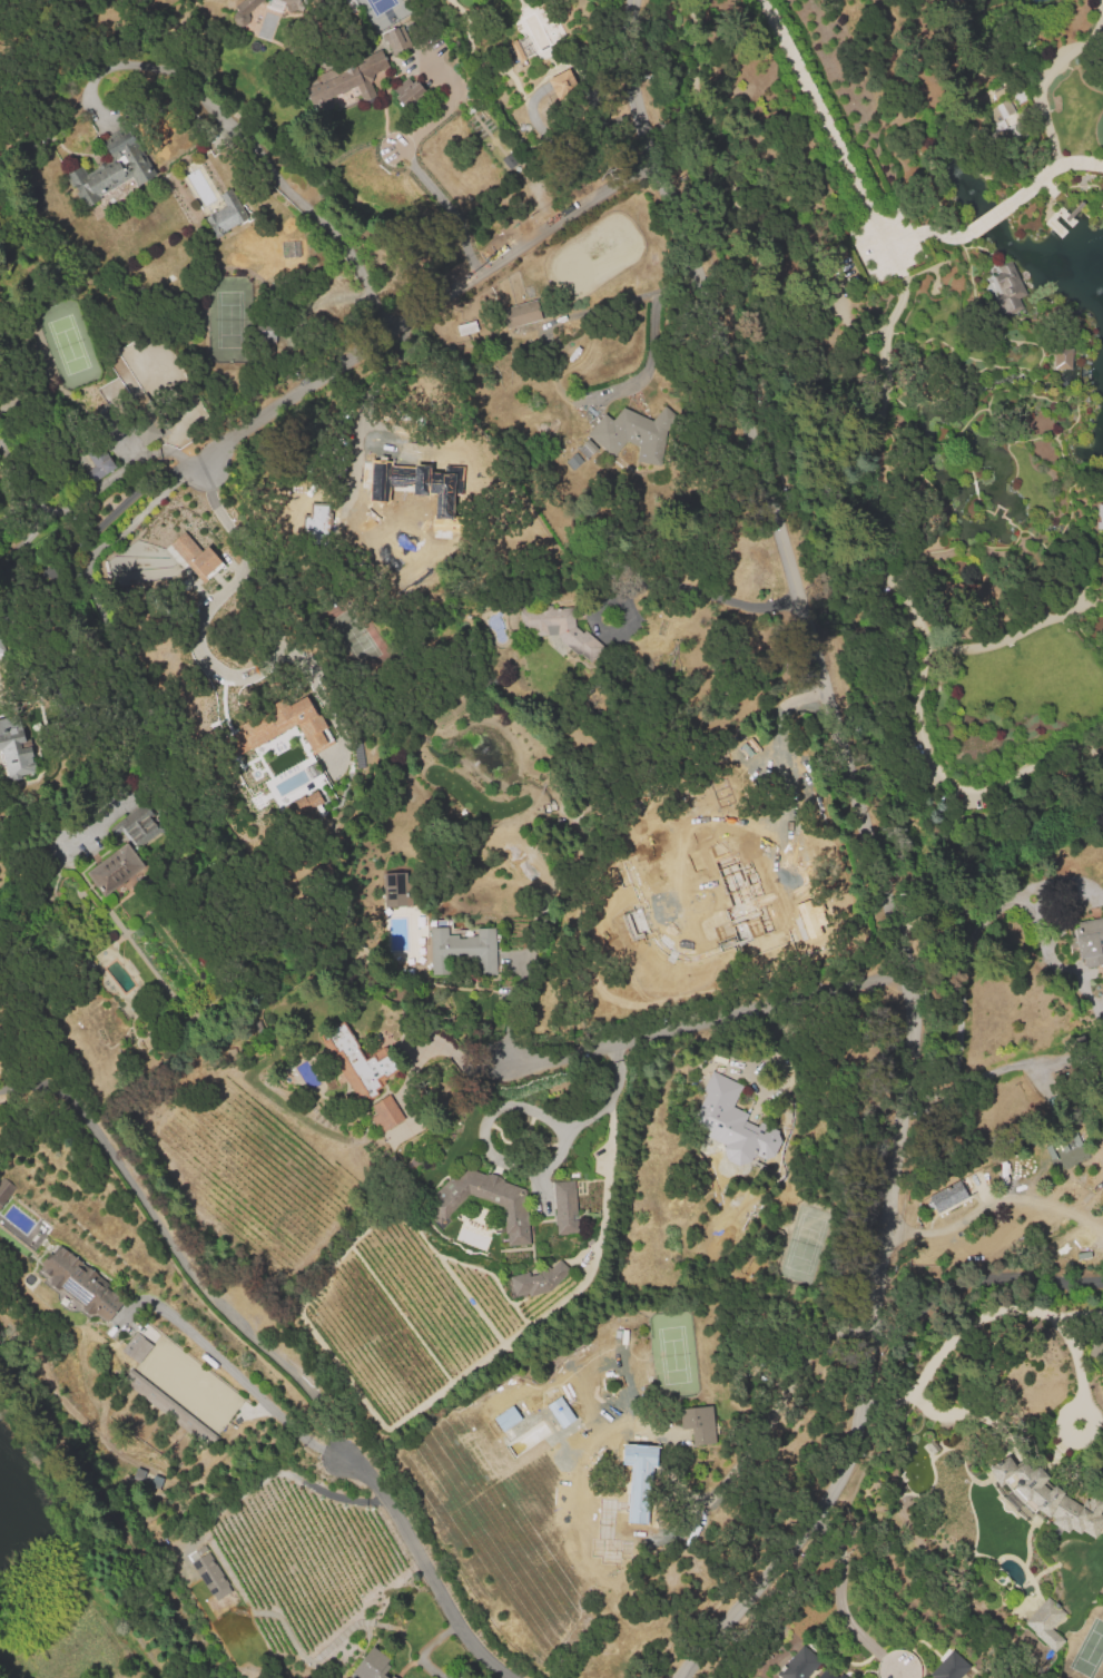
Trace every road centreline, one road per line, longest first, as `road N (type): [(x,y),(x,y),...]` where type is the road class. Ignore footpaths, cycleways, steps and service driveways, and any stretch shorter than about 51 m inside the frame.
road 1 (residential): [(638,0),(634,78),(649,139),(787,562),(885,903),(907,1015),(903,1111),(848,1448),(810,1531),(693,1677)]
road 2 (residential): [(199,462),(515,247),(649,139)]
road 3 (residential): [(1102,168),(1062,166),(959,237),(918,233),(880,251),(871,246),(761,0)]
road 4 (residential): [(380,340),(367,288),(345,245),(194,91),(97,42),(0,58)]
road 5 (residential): [(509,1063),(614,1042),(895,958)]
road 6 (residential): [(516,1677),(459,1621),(351,1461)]
road 7 (residential): [(895,958),(978,875),(1102,785)]

